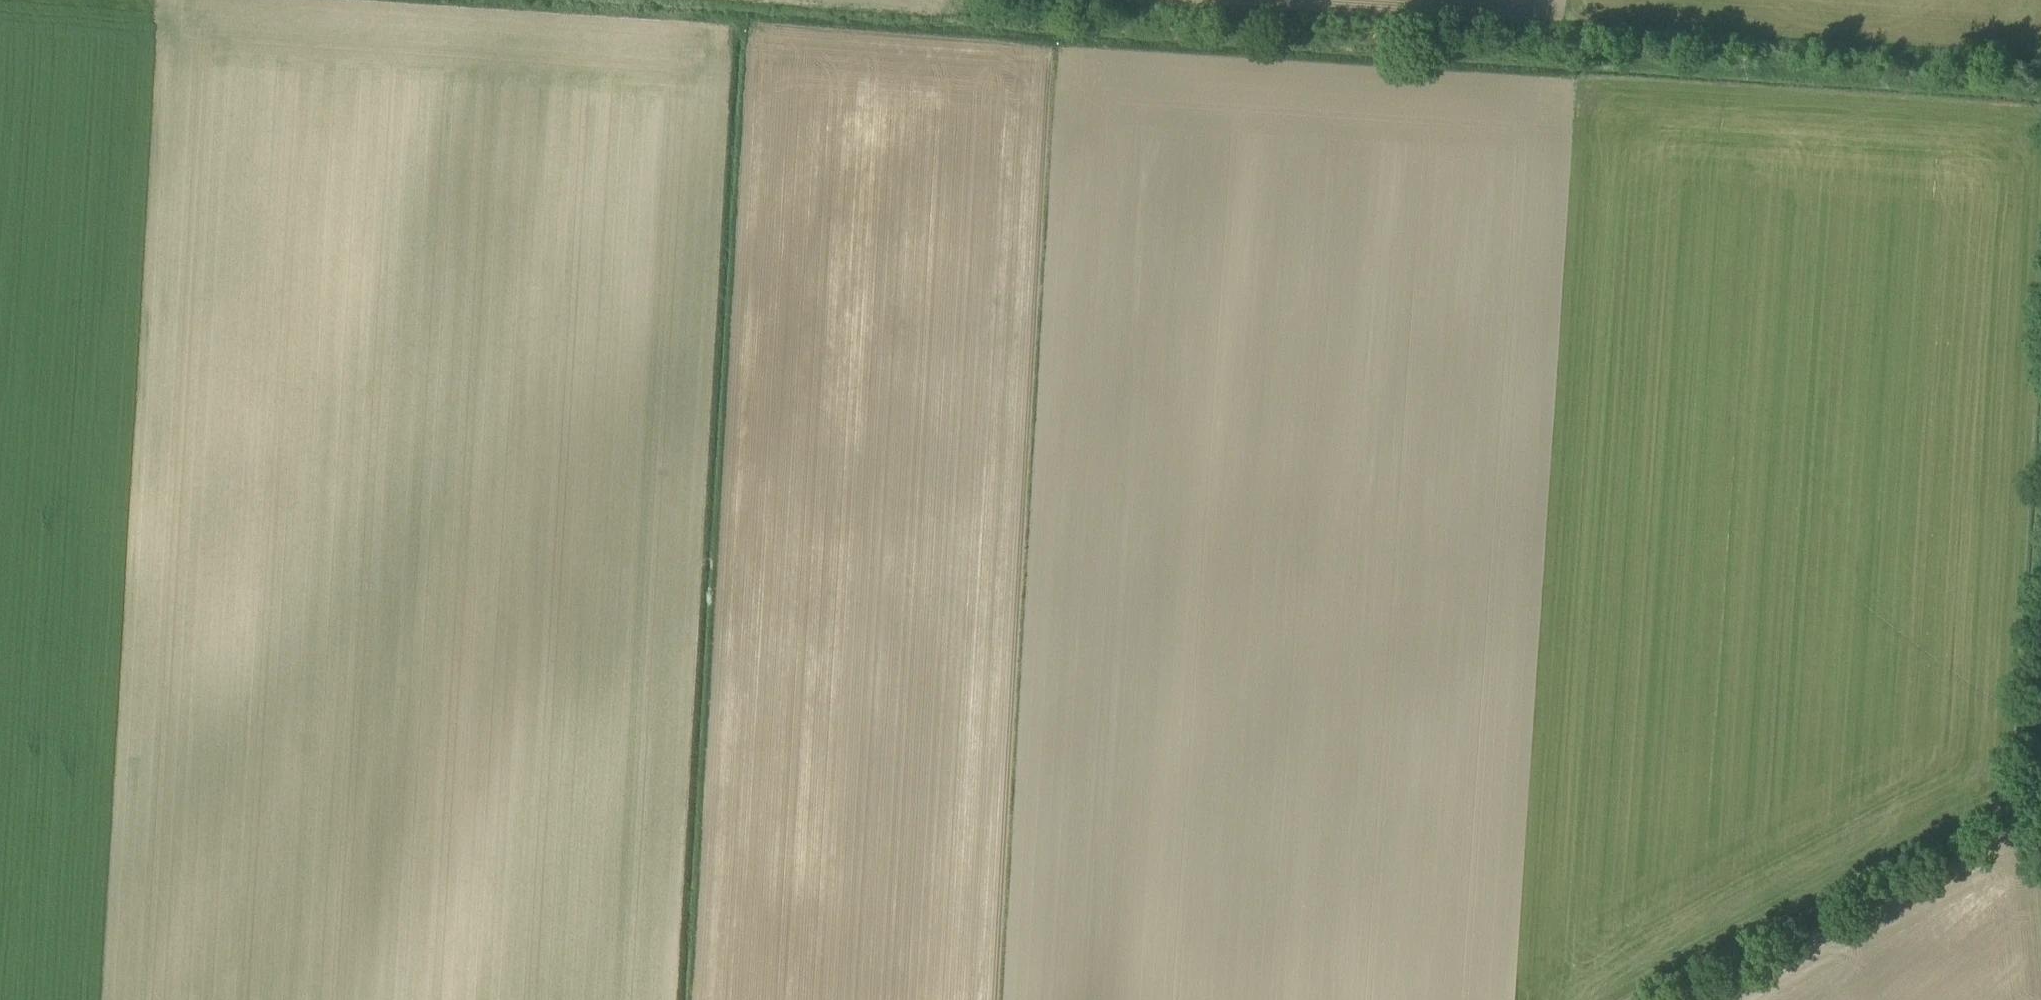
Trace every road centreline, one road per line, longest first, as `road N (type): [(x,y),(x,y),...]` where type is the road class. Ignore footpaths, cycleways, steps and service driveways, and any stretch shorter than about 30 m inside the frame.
road 1 (track): [(1632,999),(2040,791)]

